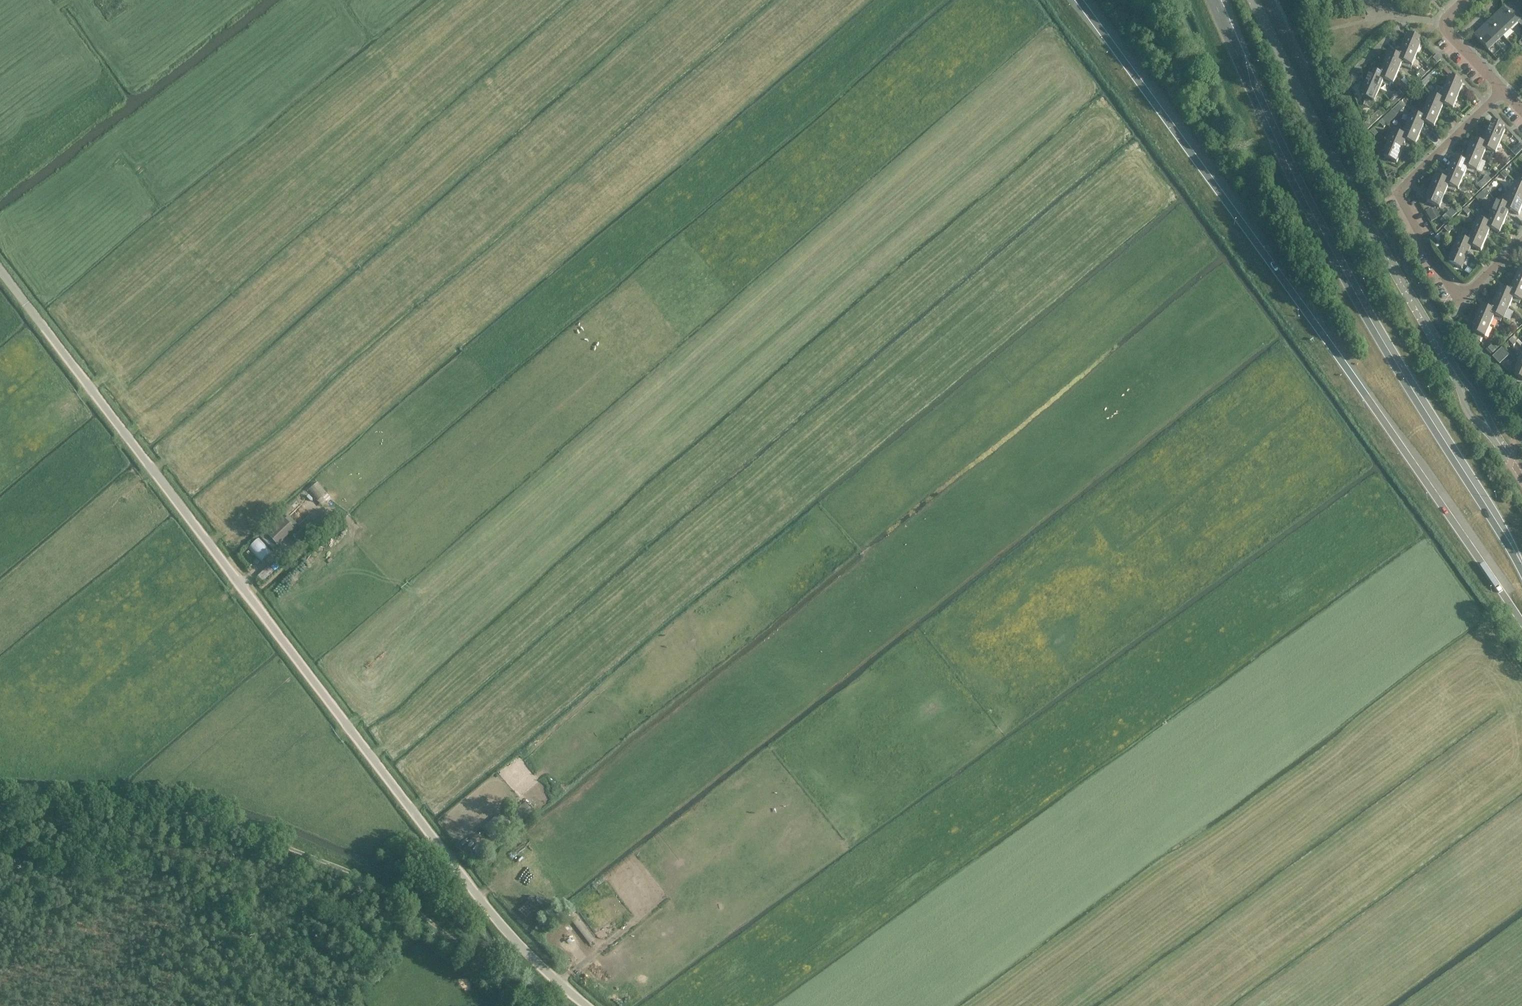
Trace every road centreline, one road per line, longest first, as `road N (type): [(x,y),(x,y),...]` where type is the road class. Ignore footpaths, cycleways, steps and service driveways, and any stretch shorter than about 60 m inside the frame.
road 1 (unclassified): [(586,1005),(498,919),(0,268)]
road 2 (motorway): [(1079,0),(1521,621)]
road 3 (motorway): [(1521,570),(1331,257),(1214,0)]
road 4 (track): [(538,1005),(346,871),(196,814),(0,803)]
road 5 (secondary): [(1521,476),(1376,237),(1254,0)]
road 6 (residential): [(1461,294),(1440,272),(1399,191),(1503,91)]
road 7 (residential): [(1503,91),(1440,22),(1464,0)]

